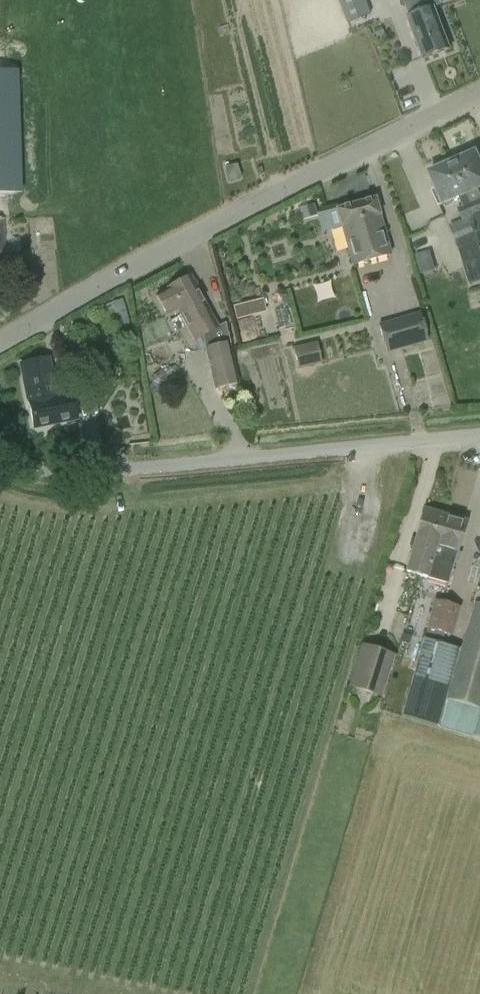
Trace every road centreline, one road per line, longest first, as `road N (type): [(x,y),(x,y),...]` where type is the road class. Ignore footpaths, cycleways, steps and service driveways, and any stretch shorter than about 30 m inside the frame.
road 1 (tertiary): [(0,343),(215,222),(479,92)]
road 2 (residential): [(0,451),(50,472),(96,473),(479,432)]

